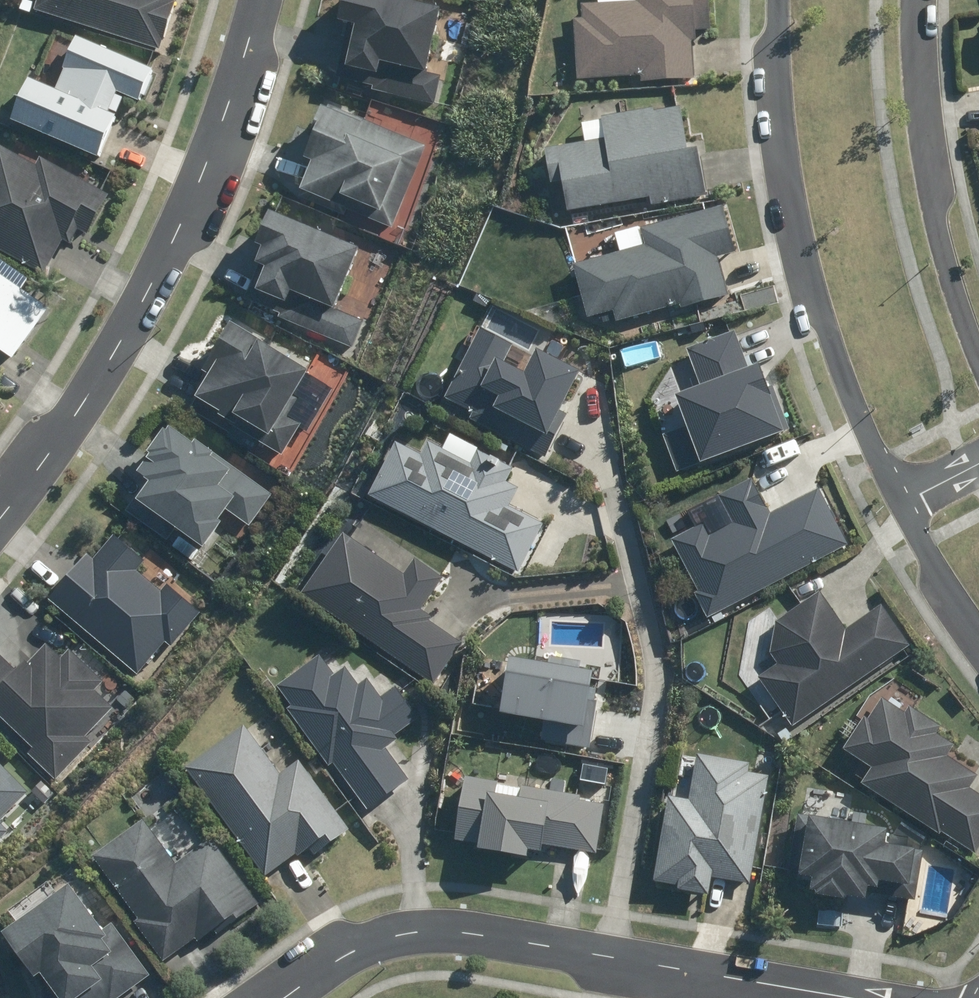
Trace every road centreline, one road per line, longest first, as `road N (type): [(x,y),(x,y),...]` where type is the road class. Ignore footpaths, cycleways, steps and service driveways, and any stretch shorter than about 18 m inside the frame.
road 1 (residential): [(274,0),(240,126),(149,331),(0,533)]
road 2 (residential): [(277,997),(338,954),(404,937),(474,933),(847,997)]
road 3 (residential): [(900,503),(851,397),(810,269),(778,52),(780,0)]
road 4 (residential): [(915,0),(915,63),(939,235),(978,353)]
road 5 (residential): [(978,607),(900,503)]

